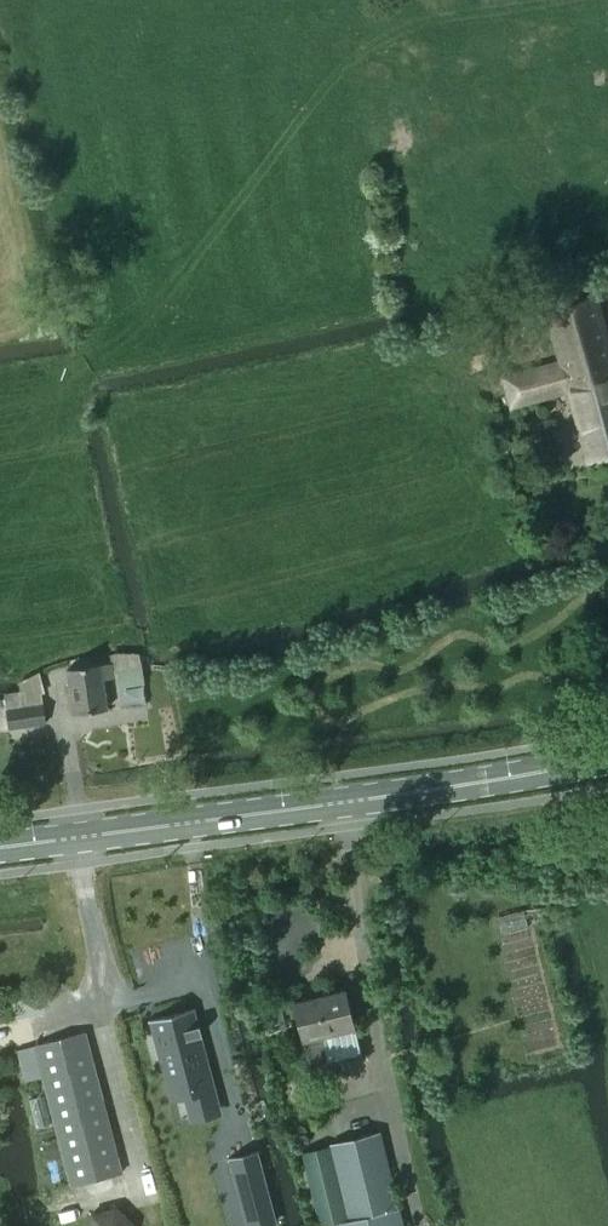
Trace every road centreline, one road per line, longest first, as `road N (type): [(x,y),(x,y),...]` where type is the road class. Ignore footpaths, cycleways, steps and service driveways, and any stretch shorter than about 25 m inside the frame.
road 1 (primary): [(0,847),(452,788),(607,759)]

